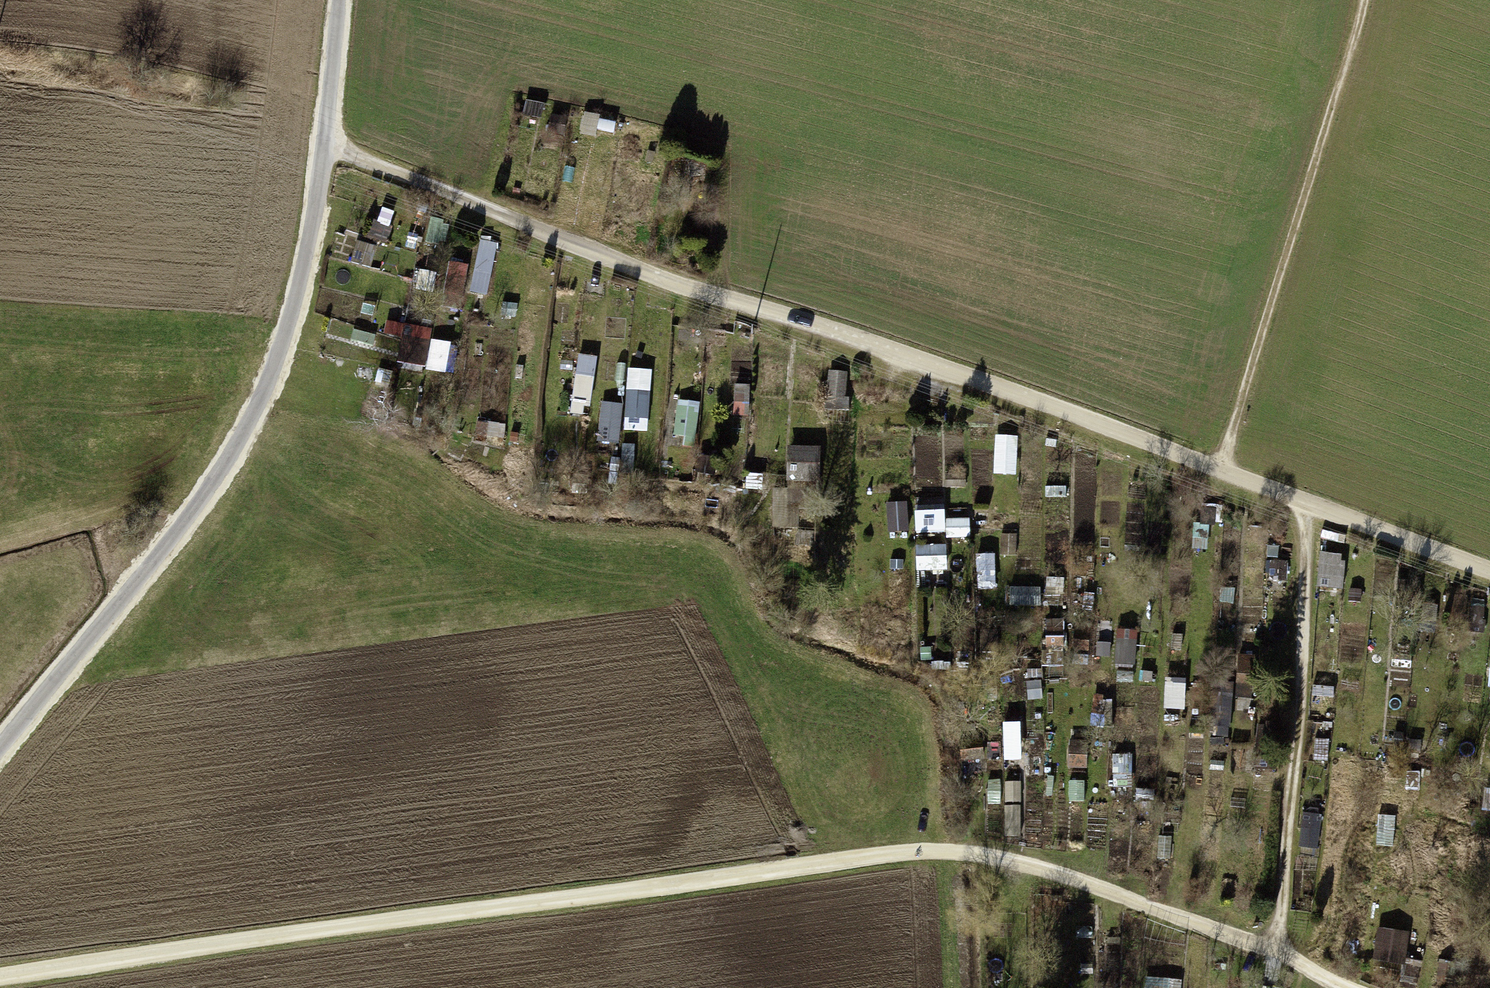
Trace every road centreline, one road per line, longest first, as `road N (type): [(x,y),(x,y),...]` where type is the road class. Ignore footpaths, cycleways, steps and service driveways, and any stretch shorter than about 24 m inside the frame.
road 1 (track): [(1348,987),(1275,948),(1027,868),(938,853),(0,981)]
road 2 (track): [(1489,573),(1026,400),(720,301),(324,144)]
road 3 (unclassified): [(0,752),(210,494),(260,401),(310,239),(343,0)]
road 4 (track): [(1213,471),(1354,0)]
road 5 (track): [(1305,507),(1275,948)]

